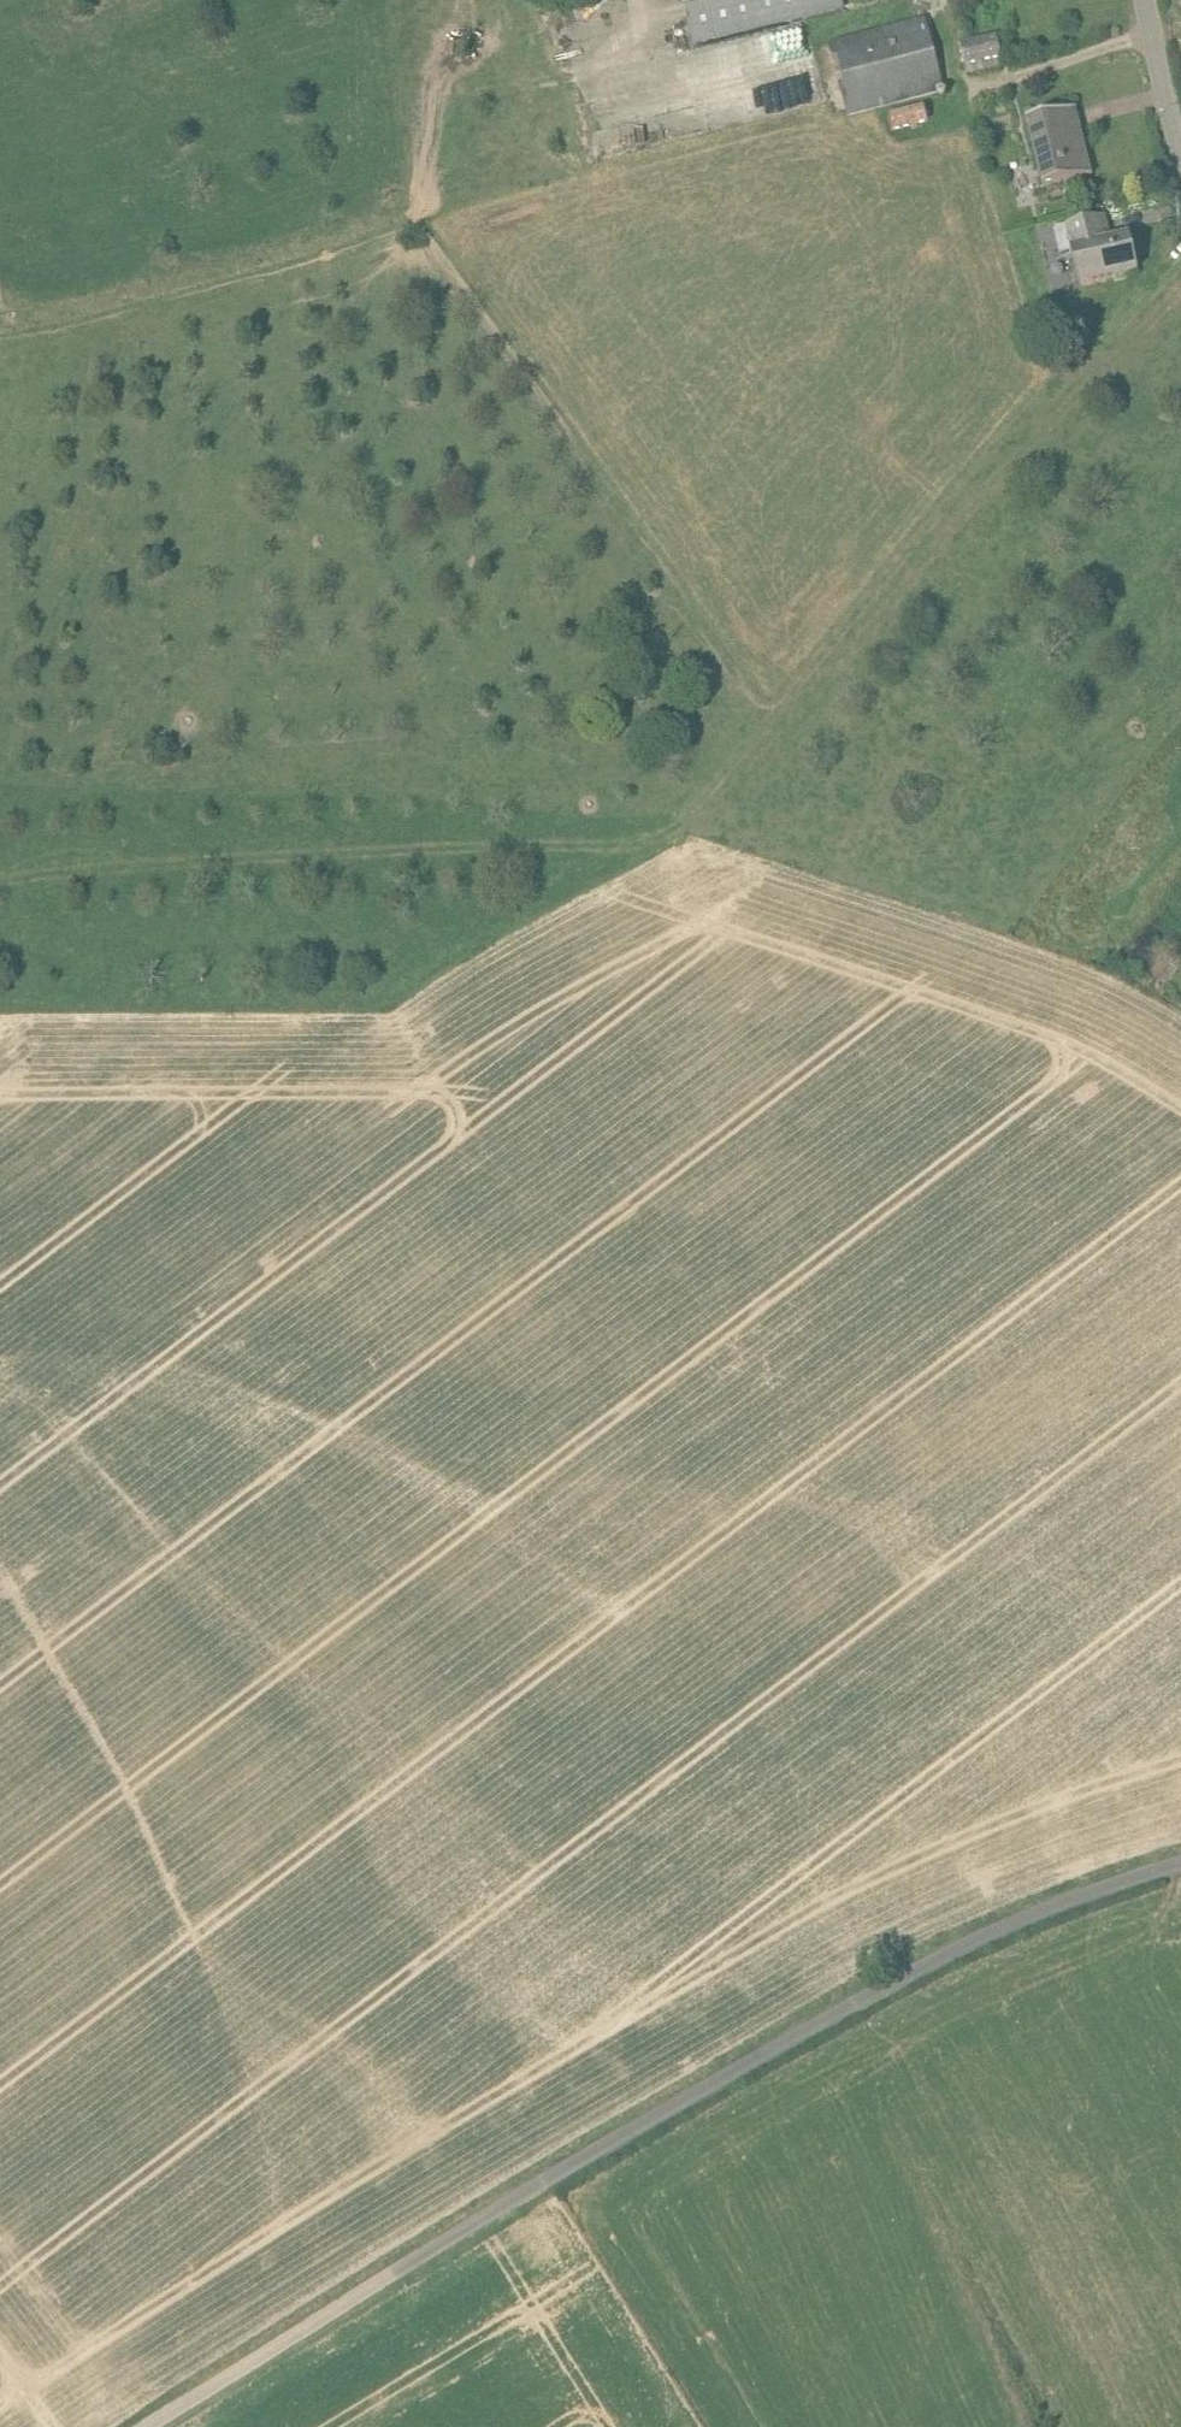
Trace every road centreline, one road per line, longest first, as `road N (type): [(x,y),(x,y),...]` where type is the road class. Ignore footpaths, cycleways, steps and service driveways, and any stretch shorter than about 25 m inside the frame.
road 1 (unclassified): [(145,2426),(587,2155),(920,1967),(1035,1913),(1180,1862)]
road 2 (track): [(682,820),(1040,399),(1180,254)]
road 3 (residential): [(1180,154),(1144,0)]

